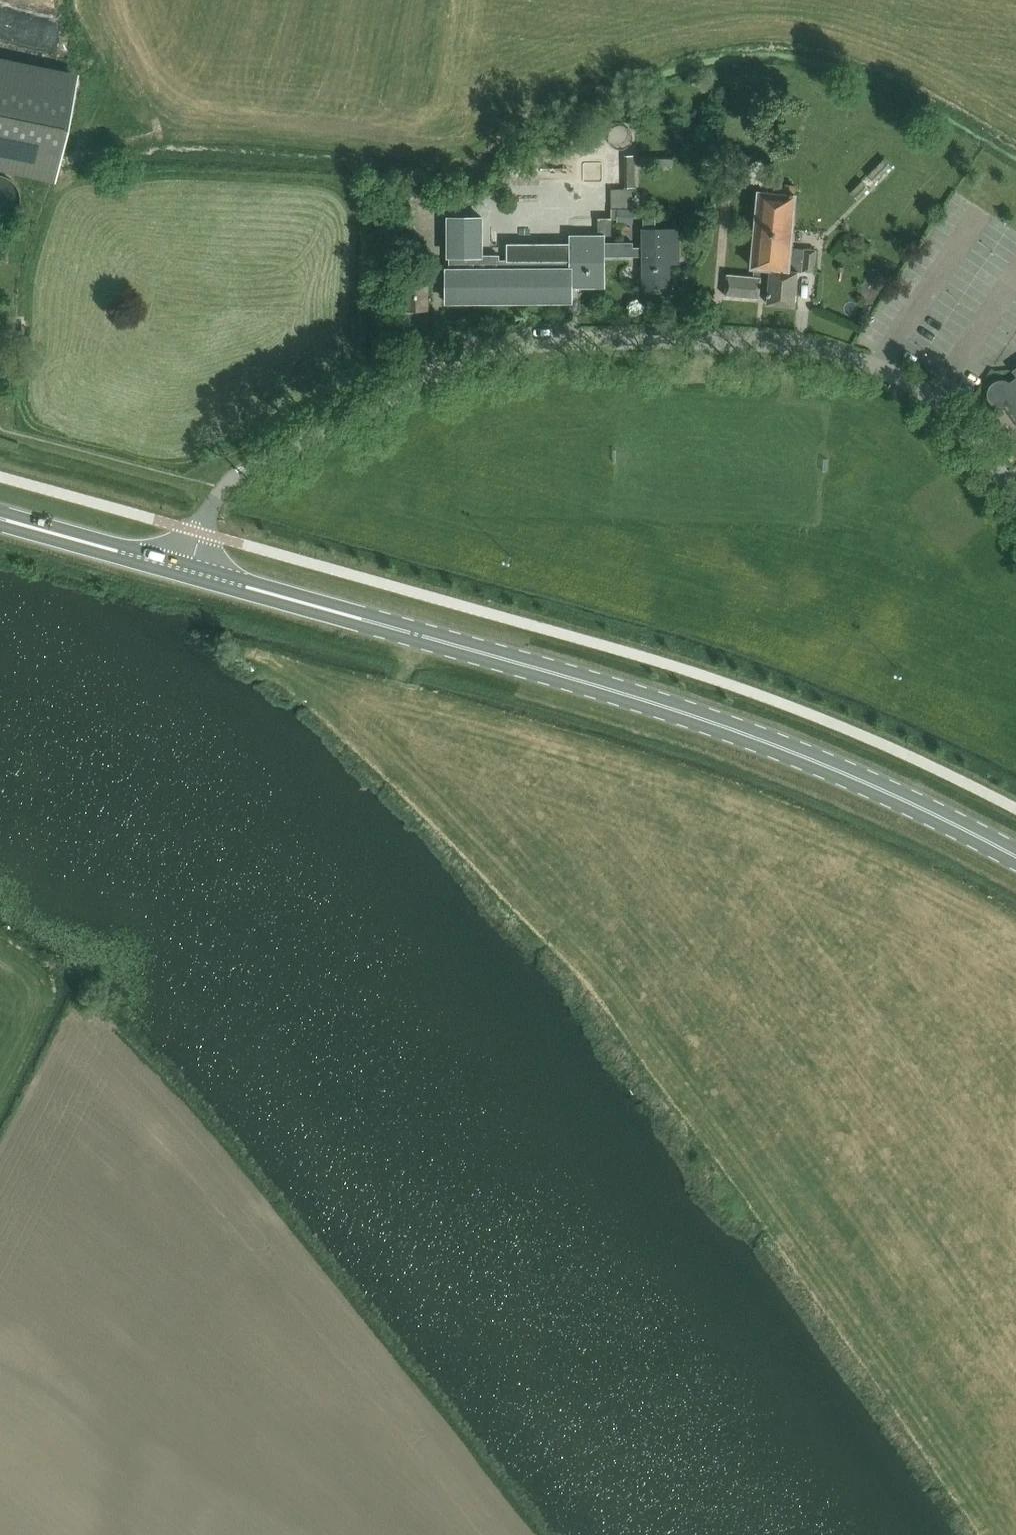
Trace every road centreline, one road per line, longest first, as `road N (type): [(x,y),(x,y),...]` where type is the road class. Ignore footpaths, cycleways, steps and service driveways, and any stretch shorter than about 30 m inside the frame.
road 1 (unclassified): [(1015,494),(936,398),(873,365),(752,340),(529,346),(433,374),(235,474),(181,571)]
road 2 (secondary): [(1015,860),(853,778),(611,692),(181,571)]
road 3 (secondary): [(181,571),(0,521)]

